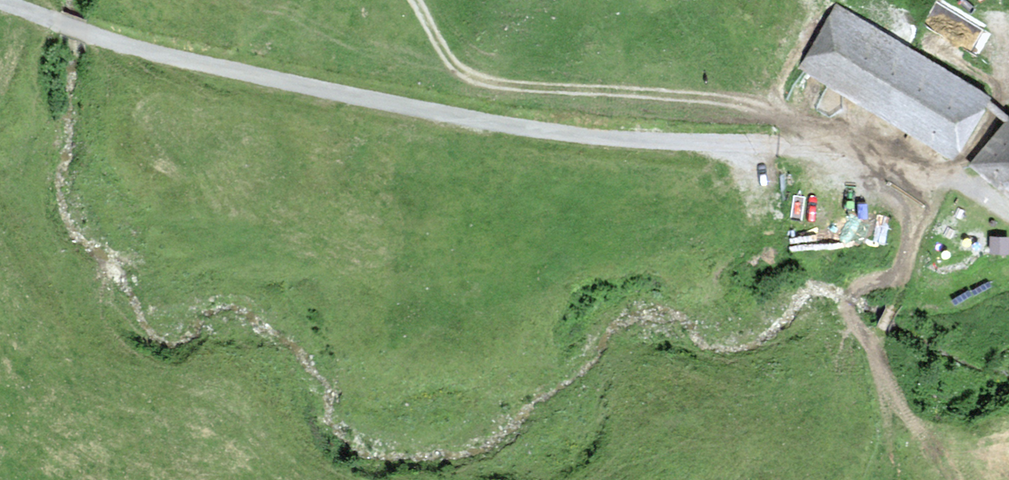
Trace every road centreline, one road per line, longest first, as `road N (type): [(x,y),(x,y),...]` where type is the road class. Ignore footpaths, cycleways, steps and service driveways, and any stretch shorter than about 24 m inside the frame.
road 1 (unclassified): [(0,1),(179,60),(481,121),(809,149),(843,162),(912,207),(917,218)]
road 2 (track): [(835,157),(834,140),(765,107),(480,82),(452,61),(421,0)]
road 3 (track): [(946,479),(880,365),(879,334),(896,302),(917,218)]

